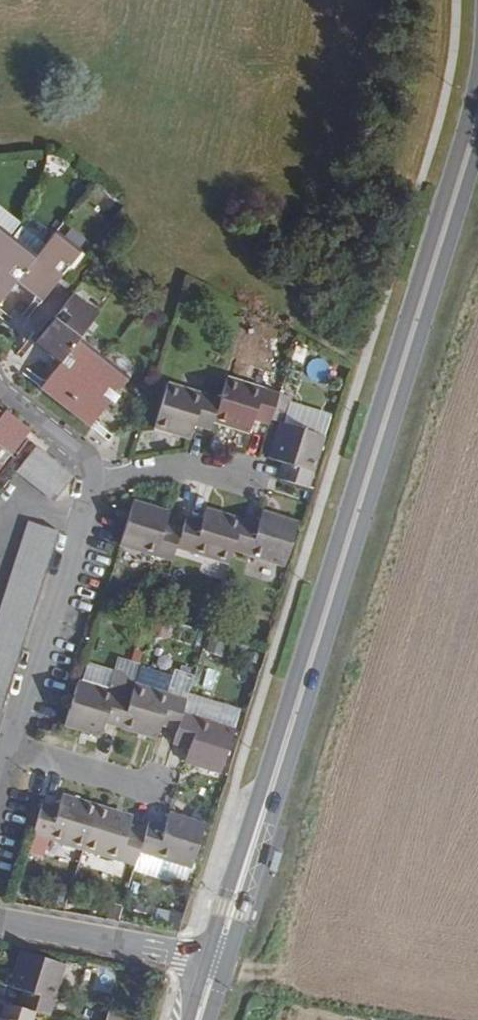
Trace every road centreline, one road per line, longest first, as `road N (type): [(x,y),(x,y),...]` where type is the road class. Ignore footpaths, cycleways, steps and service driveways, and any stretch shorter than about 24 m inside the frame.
road 1 (tertiary): [(477,121),(216,961)]
road 2 (residential): [(98,482),(10,746)]
road 3 (residential): [(0,922),(216,961)]
road 4 (residential): [(257,481),(186,466),(98,482)]
road 5 (residential): [(158,790),(10,746)]
road 6 (residential): [(0,387),(86,454),(98,482)]

